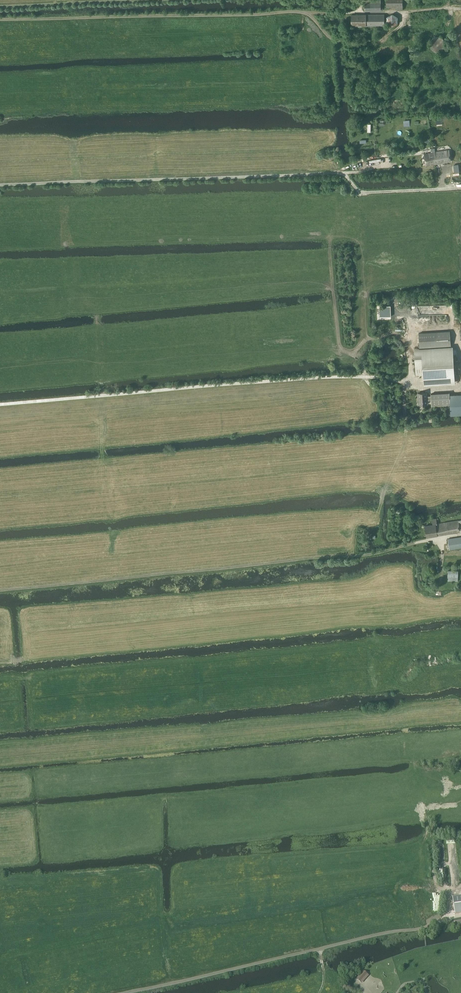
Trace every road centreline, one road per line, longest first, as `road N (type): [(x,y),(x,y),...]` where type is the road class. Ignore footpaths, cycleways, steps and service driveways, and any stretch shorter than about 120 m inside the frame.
road 1 (track): [(460,188),(359,193),(342,172),(0,185)]
road 2 (track): [(319,949),(124,992)]
road 3 (track): [(449,916),(427,929),(319,949)]

